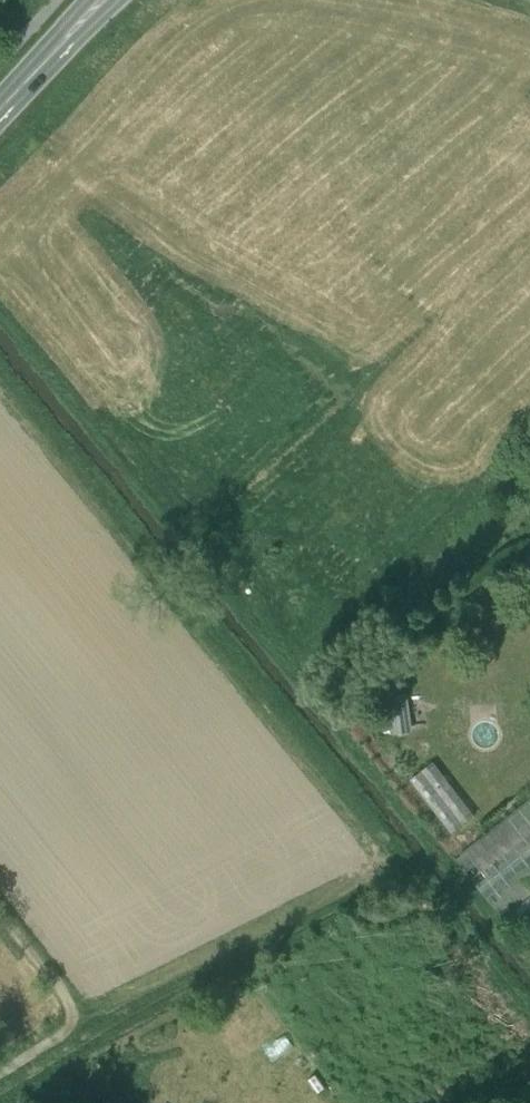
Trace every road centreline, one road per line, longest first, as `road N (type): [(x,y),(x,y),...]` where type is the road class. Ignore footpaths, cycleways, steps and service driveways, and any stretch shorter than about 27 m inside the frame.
road 1 (track): [(0,1073),(85,1023),(0,915)]
road 2 (secondary): [(104,0),(0,110)]

